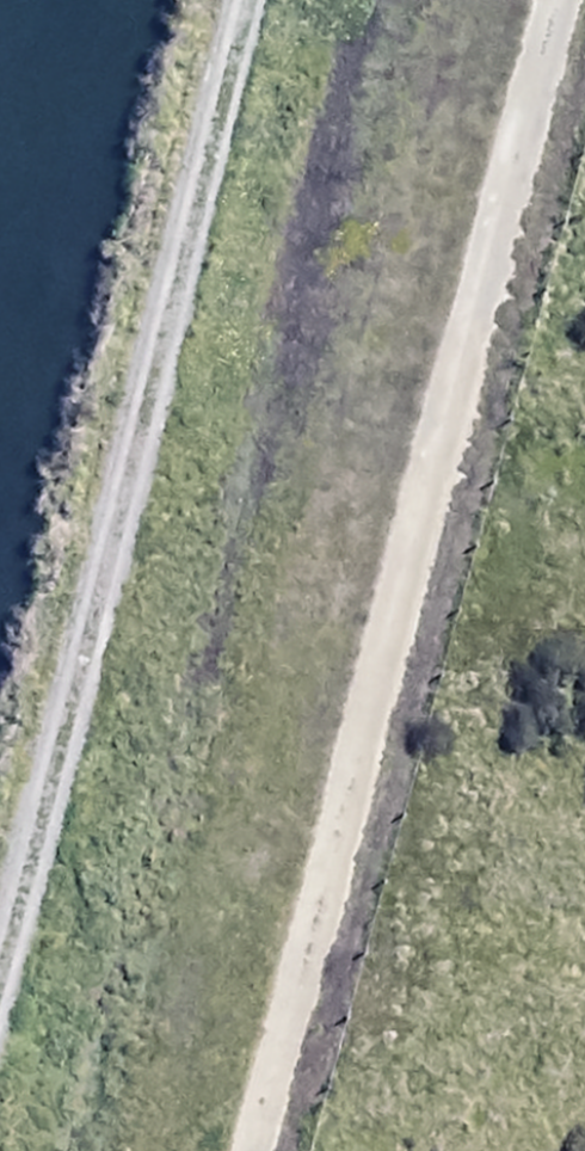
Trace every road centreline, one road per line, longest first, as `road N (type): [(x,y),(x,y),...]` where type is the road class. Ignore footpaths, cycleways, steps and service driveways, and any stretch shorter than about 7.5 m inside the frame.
road 1 (track): [(561,0),(261,1150)]
road 2 (track): [(232,0),(0,876)]

